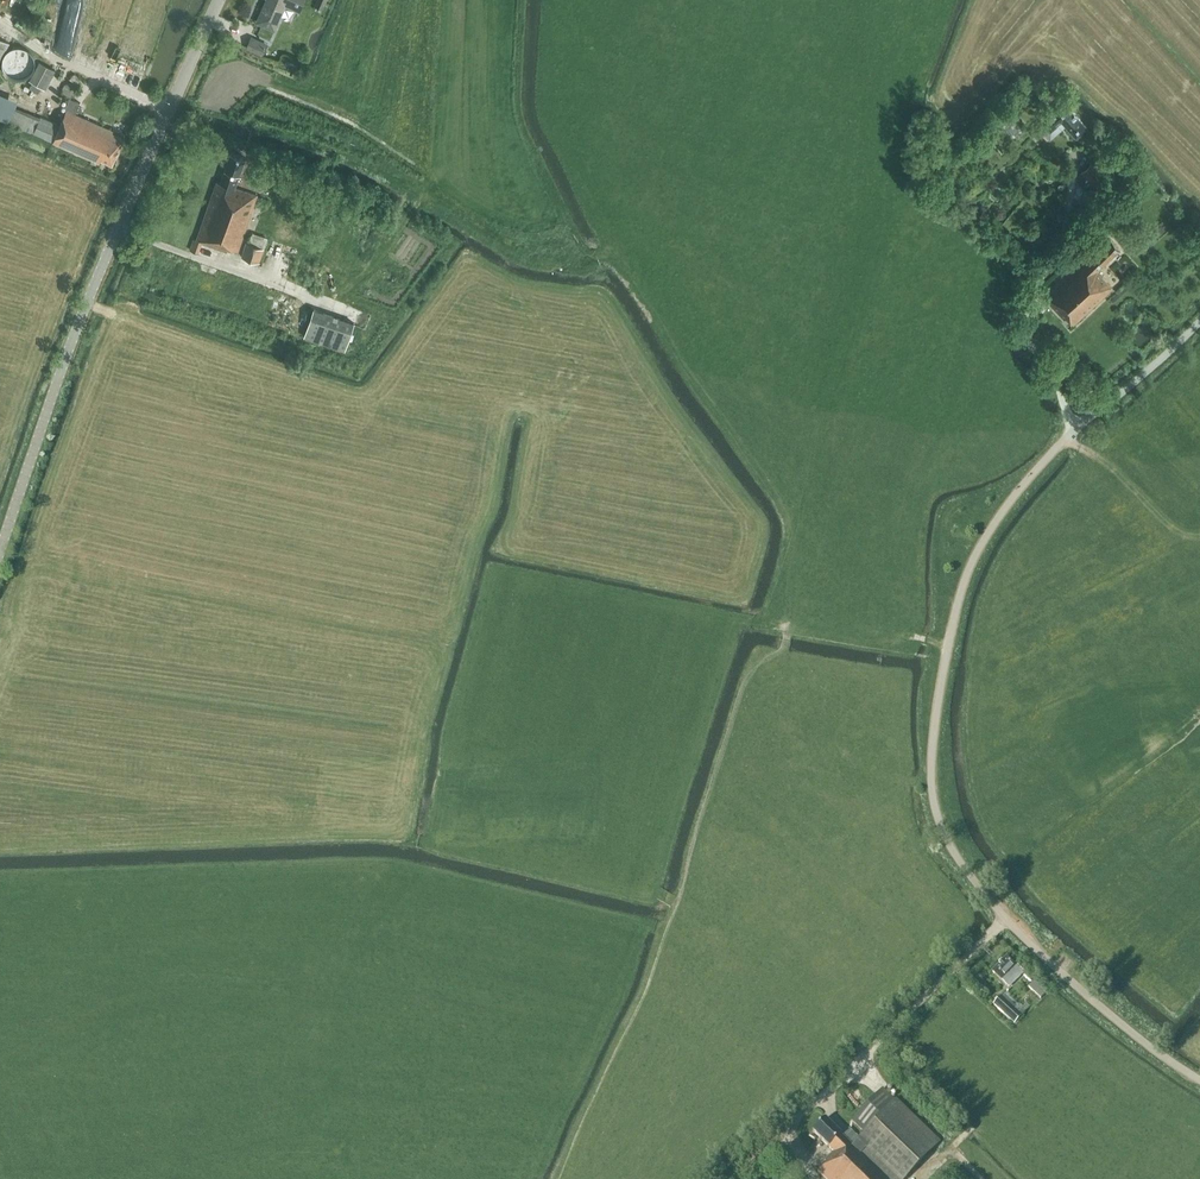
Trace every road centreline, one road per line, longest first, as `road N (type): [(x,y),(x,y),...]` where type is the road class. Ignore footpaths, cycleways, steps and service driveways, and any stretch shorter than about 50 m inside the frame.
road 1 (unclassified): [(1199,1080),(1129,1031),(1006,919),(943,831),(931,772),(954,619),(987,534),(1076,429),(1199,321)]
road 2 (unclassified): [(0,551),(86,304),(197,48)]

